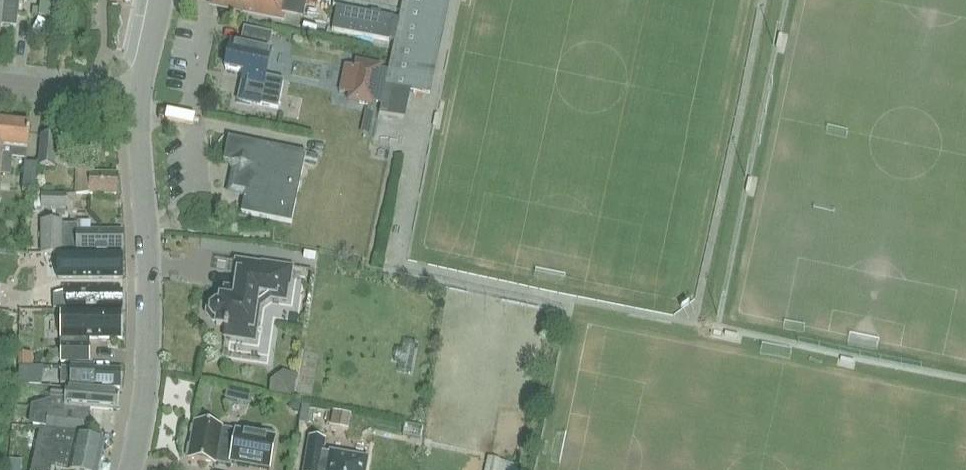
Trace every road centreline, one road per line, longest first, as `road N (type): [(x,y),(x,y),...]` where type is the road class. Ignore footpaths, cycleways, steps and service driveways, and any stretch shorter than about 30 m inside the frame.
road 1 (residential): [(125,469),(144,367),(140,101)]
road 2 (residential): [(140,101),(0,86)]

